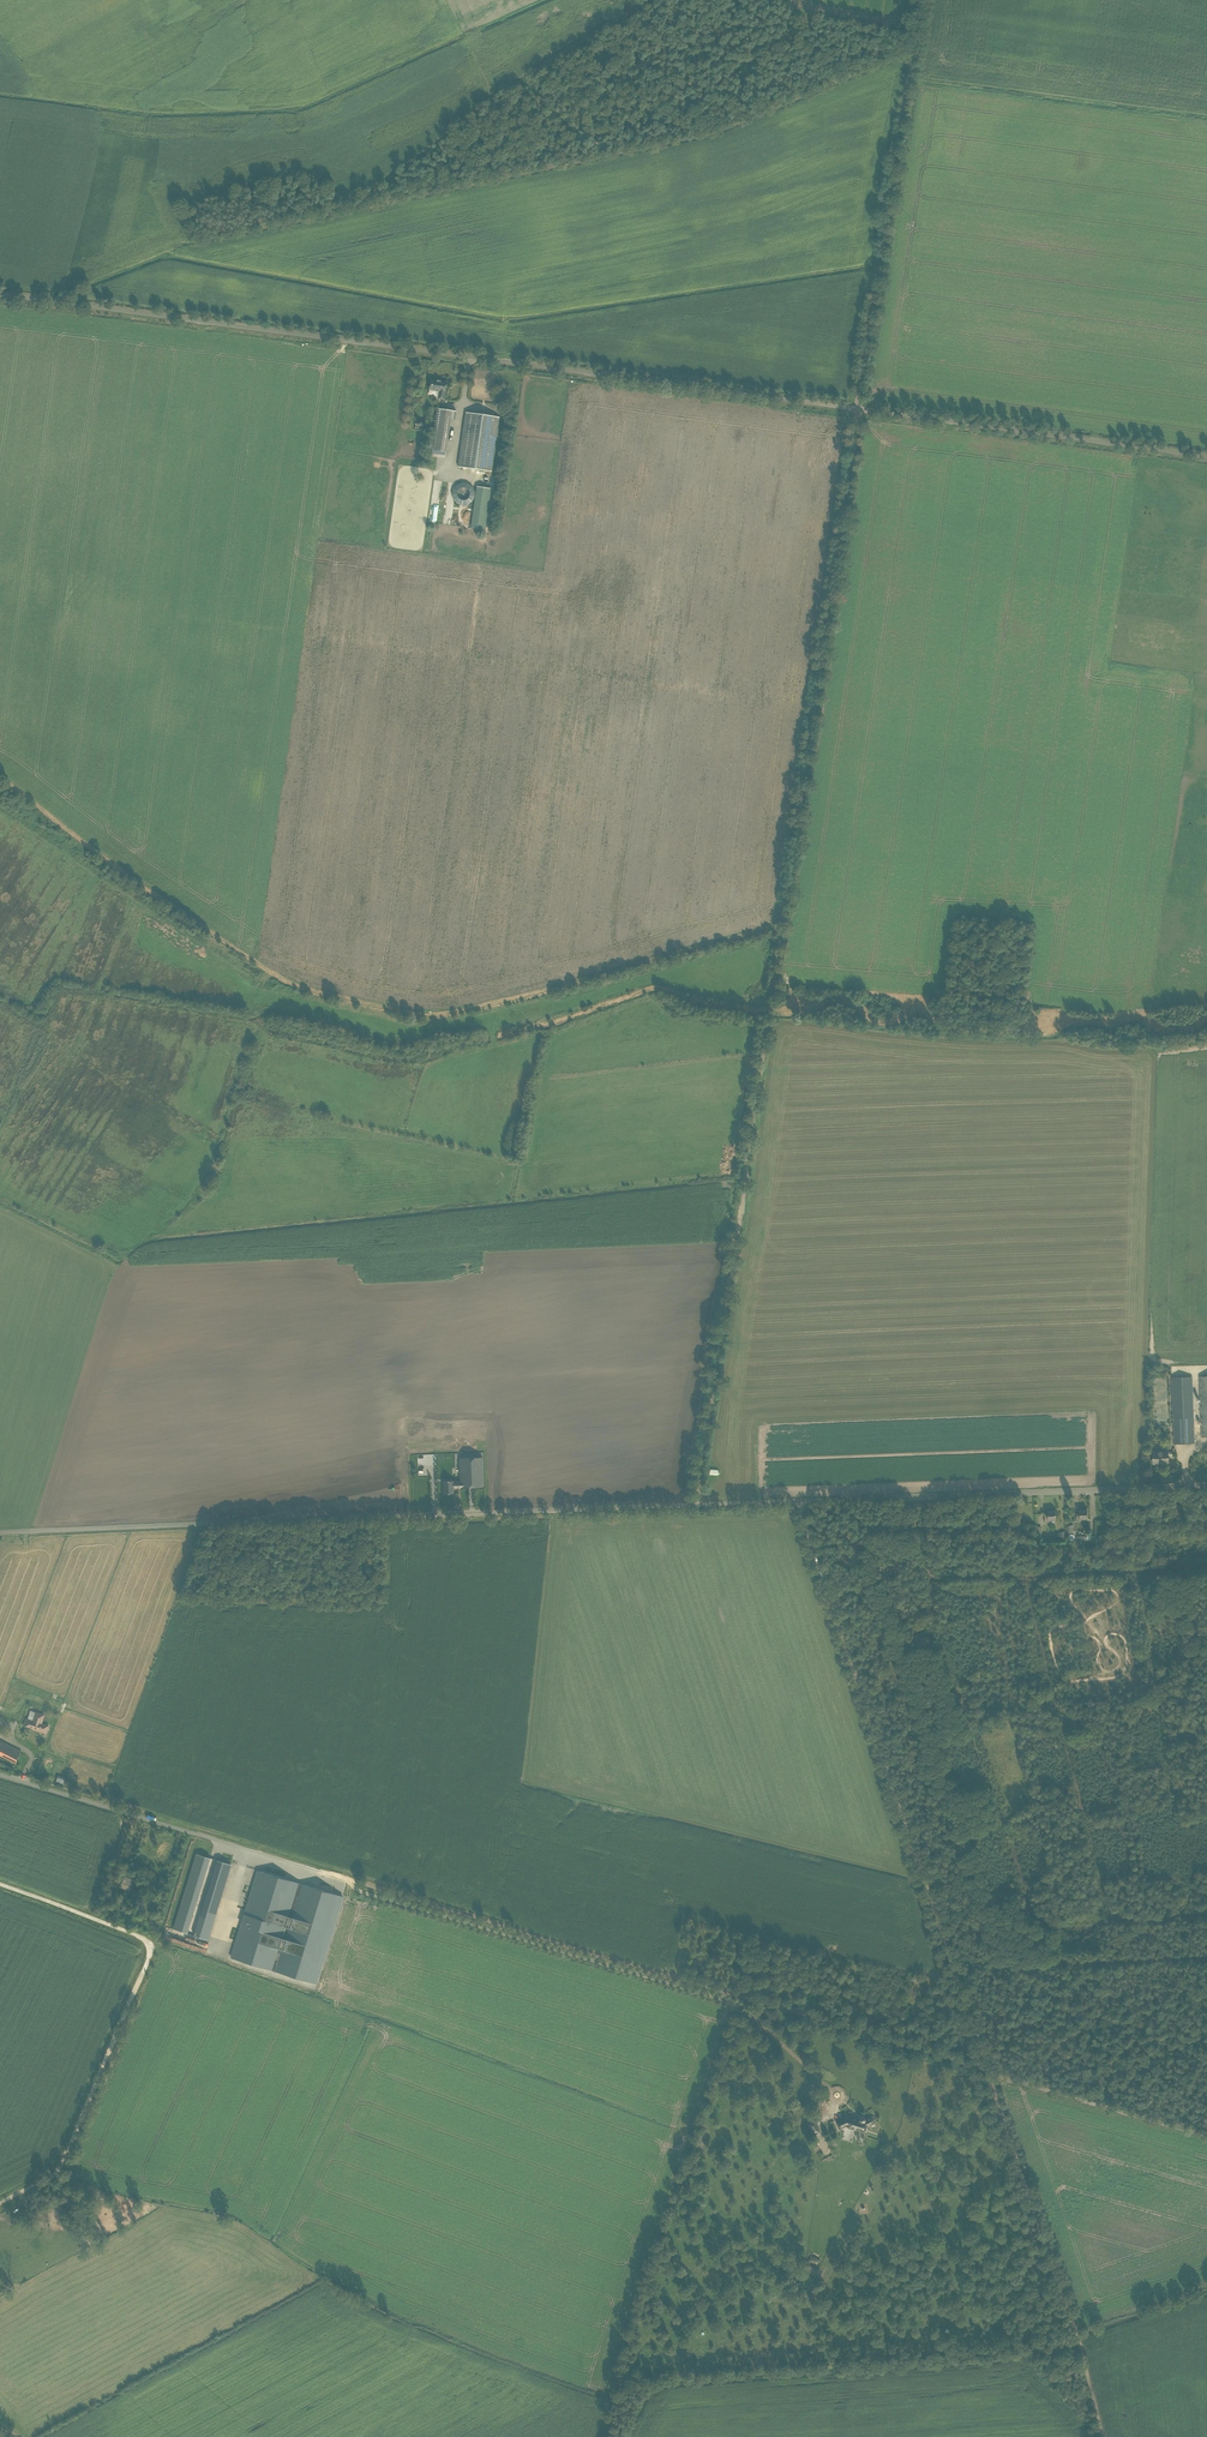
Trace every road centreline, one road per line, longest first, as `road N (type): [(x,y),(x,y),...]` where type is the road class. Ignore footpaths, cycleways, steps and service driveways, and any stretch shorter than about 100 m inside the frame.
road 1 (unclassified): [(1206,456),(0,294)]
road 2 (unclassified): [(1206,1484),(0,1532)]
road 3 (track): [(782,924),(920,0)]
road 4 (track): [(987,2069),(797,1501)]
road 5 (track): [(695,1505),(782,924)]
road 6 (track): [(0,2200),(59,2168),(149,1953),(136,1935),(0,1884)]
road 7 (track): [(1024,1577),(1078,1613),(1050,1632),(1059,1676),(1124,1674),(1122,1636),(1105,1639),(1120,1659),(1119,1668),(1102,1671),(1101,1644),(1084,1628),(1118,1596),(1081,1588),(1070,1596)]
road 8 (track): [(601,2436),(620,2340),(736,1994)]
road 9 (track): [(325,1873),(736,1994)]
road 10 (track): [(1103,2436),(987,2069)]
road 11 (unclassified): [(0,1774),(325,1873)]
road 12 (track): [(736,1994),(987,2069)]

